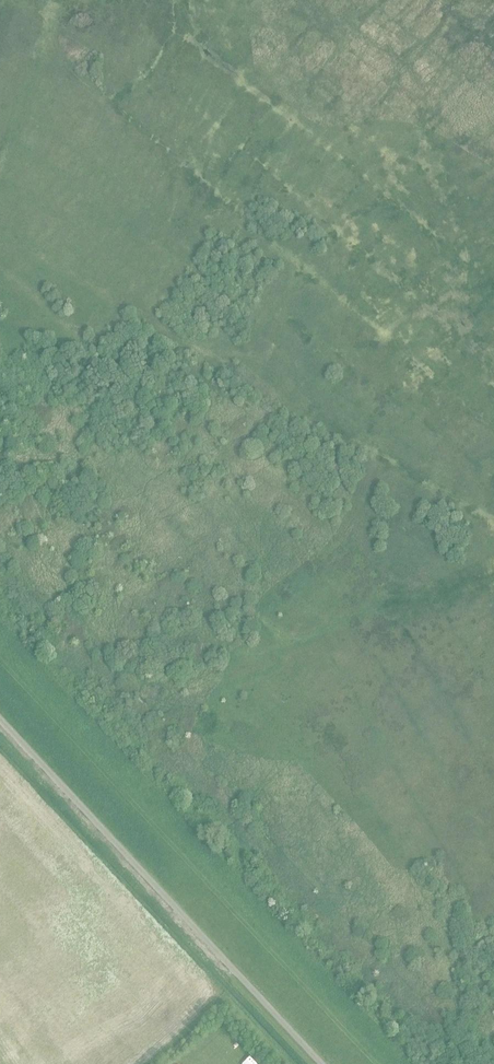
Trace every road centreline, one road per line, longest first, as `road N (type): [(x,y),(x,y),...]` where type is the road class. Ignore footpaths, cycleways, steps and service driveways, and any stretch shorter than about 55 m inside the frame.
road 1 (unclassified): [(323,1063),(0,716)]

